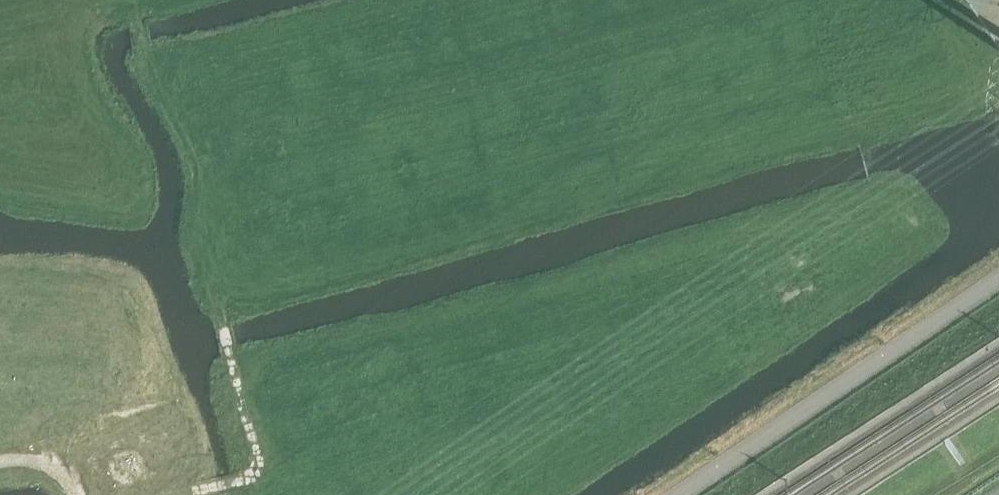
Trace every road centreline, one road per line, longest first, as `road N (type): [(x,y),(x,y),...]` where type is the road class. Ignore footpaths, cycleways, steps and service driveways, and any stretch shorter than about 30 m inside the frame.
road 1 (unclassified): [(998,278),(683,494)]
road 2 (track): [(221,315),(259,461),(252,476),(192,494)]

